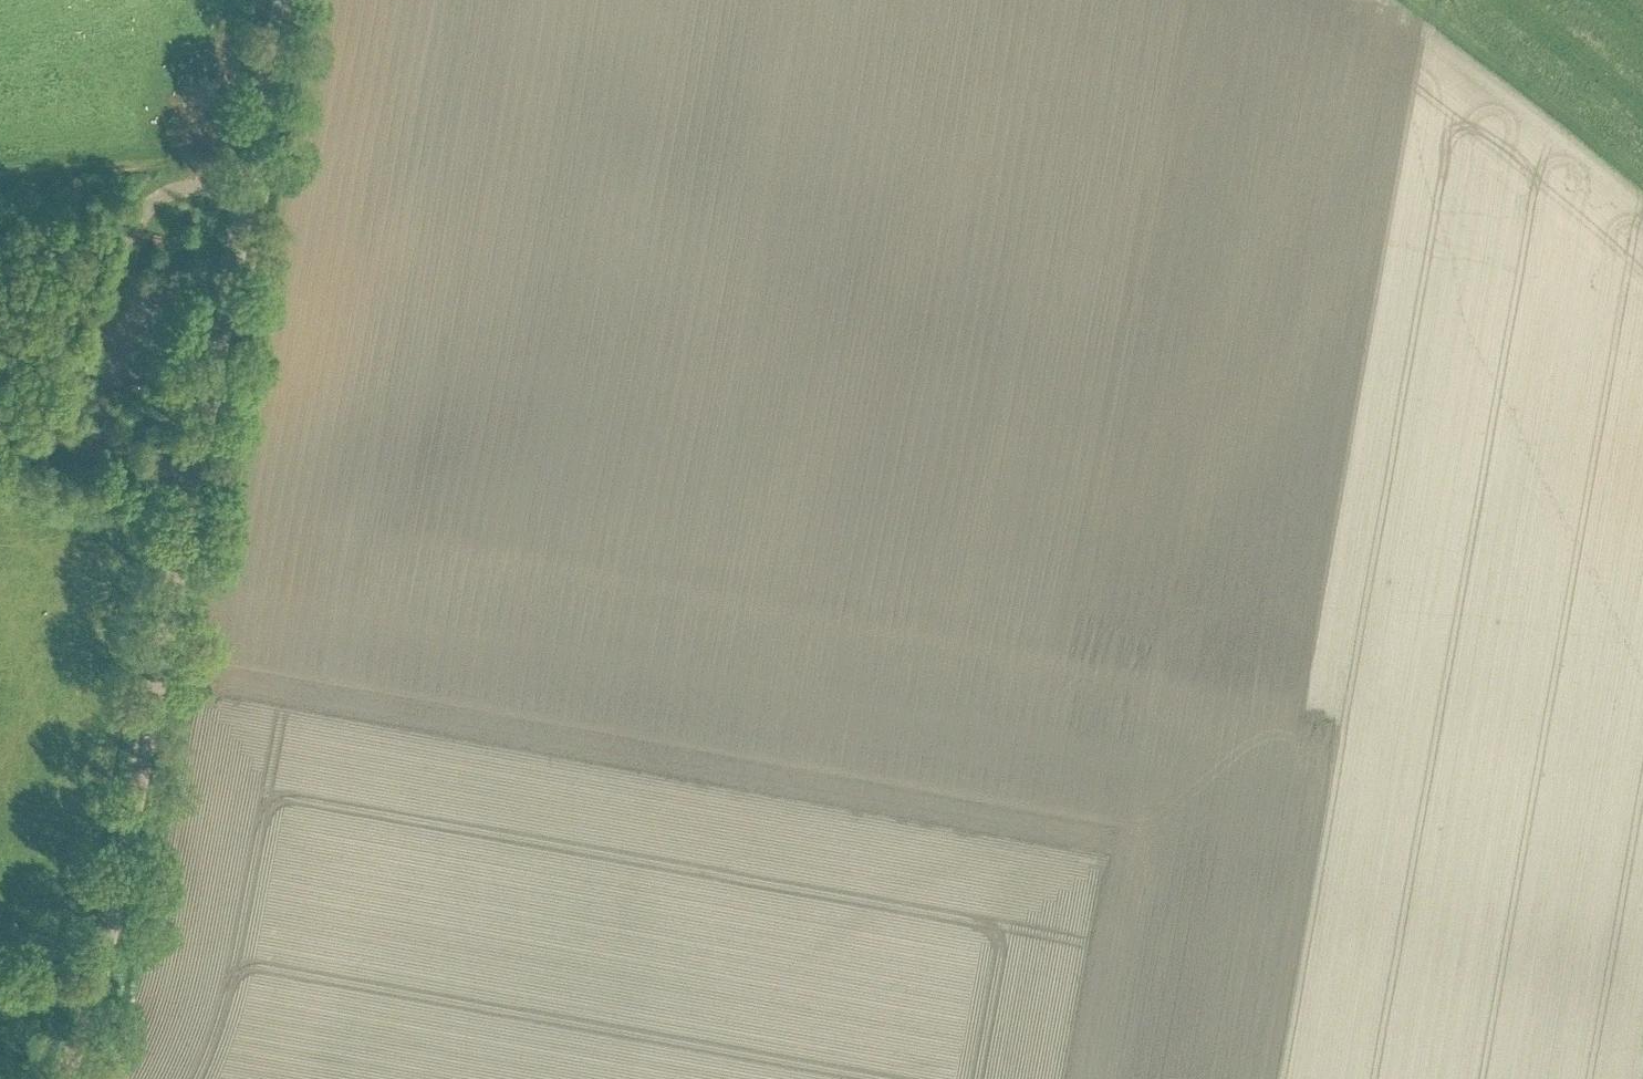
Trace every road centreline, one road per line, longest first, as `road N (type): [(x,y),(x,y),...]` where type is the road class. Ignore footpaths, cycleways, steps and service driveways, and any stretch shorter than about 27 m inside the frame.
road 1 (tertiary): [(60,1078),(105,936),(280,0)]

